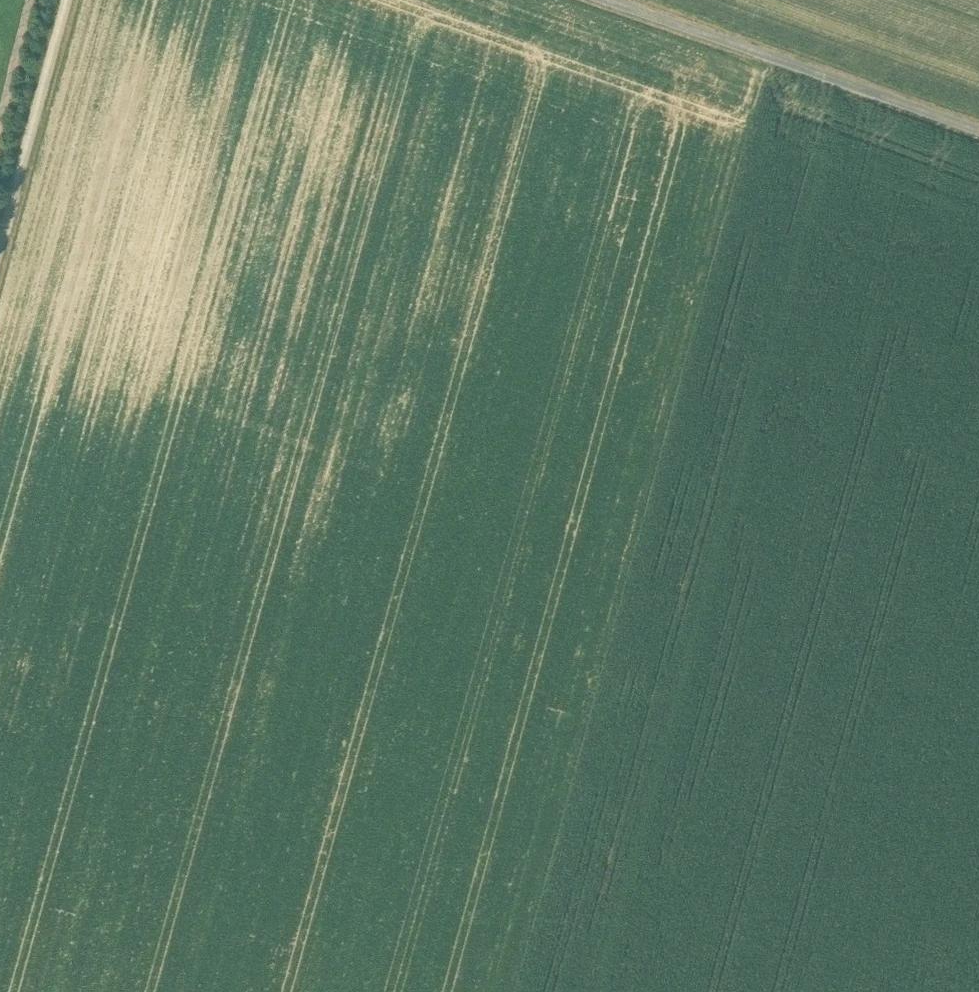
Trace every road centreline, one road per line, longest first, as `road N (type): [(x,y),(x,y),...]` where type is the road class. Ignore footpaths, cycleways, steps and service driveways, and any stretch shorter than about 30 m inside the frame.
road 1 (unclassified): [(978,127),(630,0)]
road 2 (unclassified): [(66,0),(0,245)]

